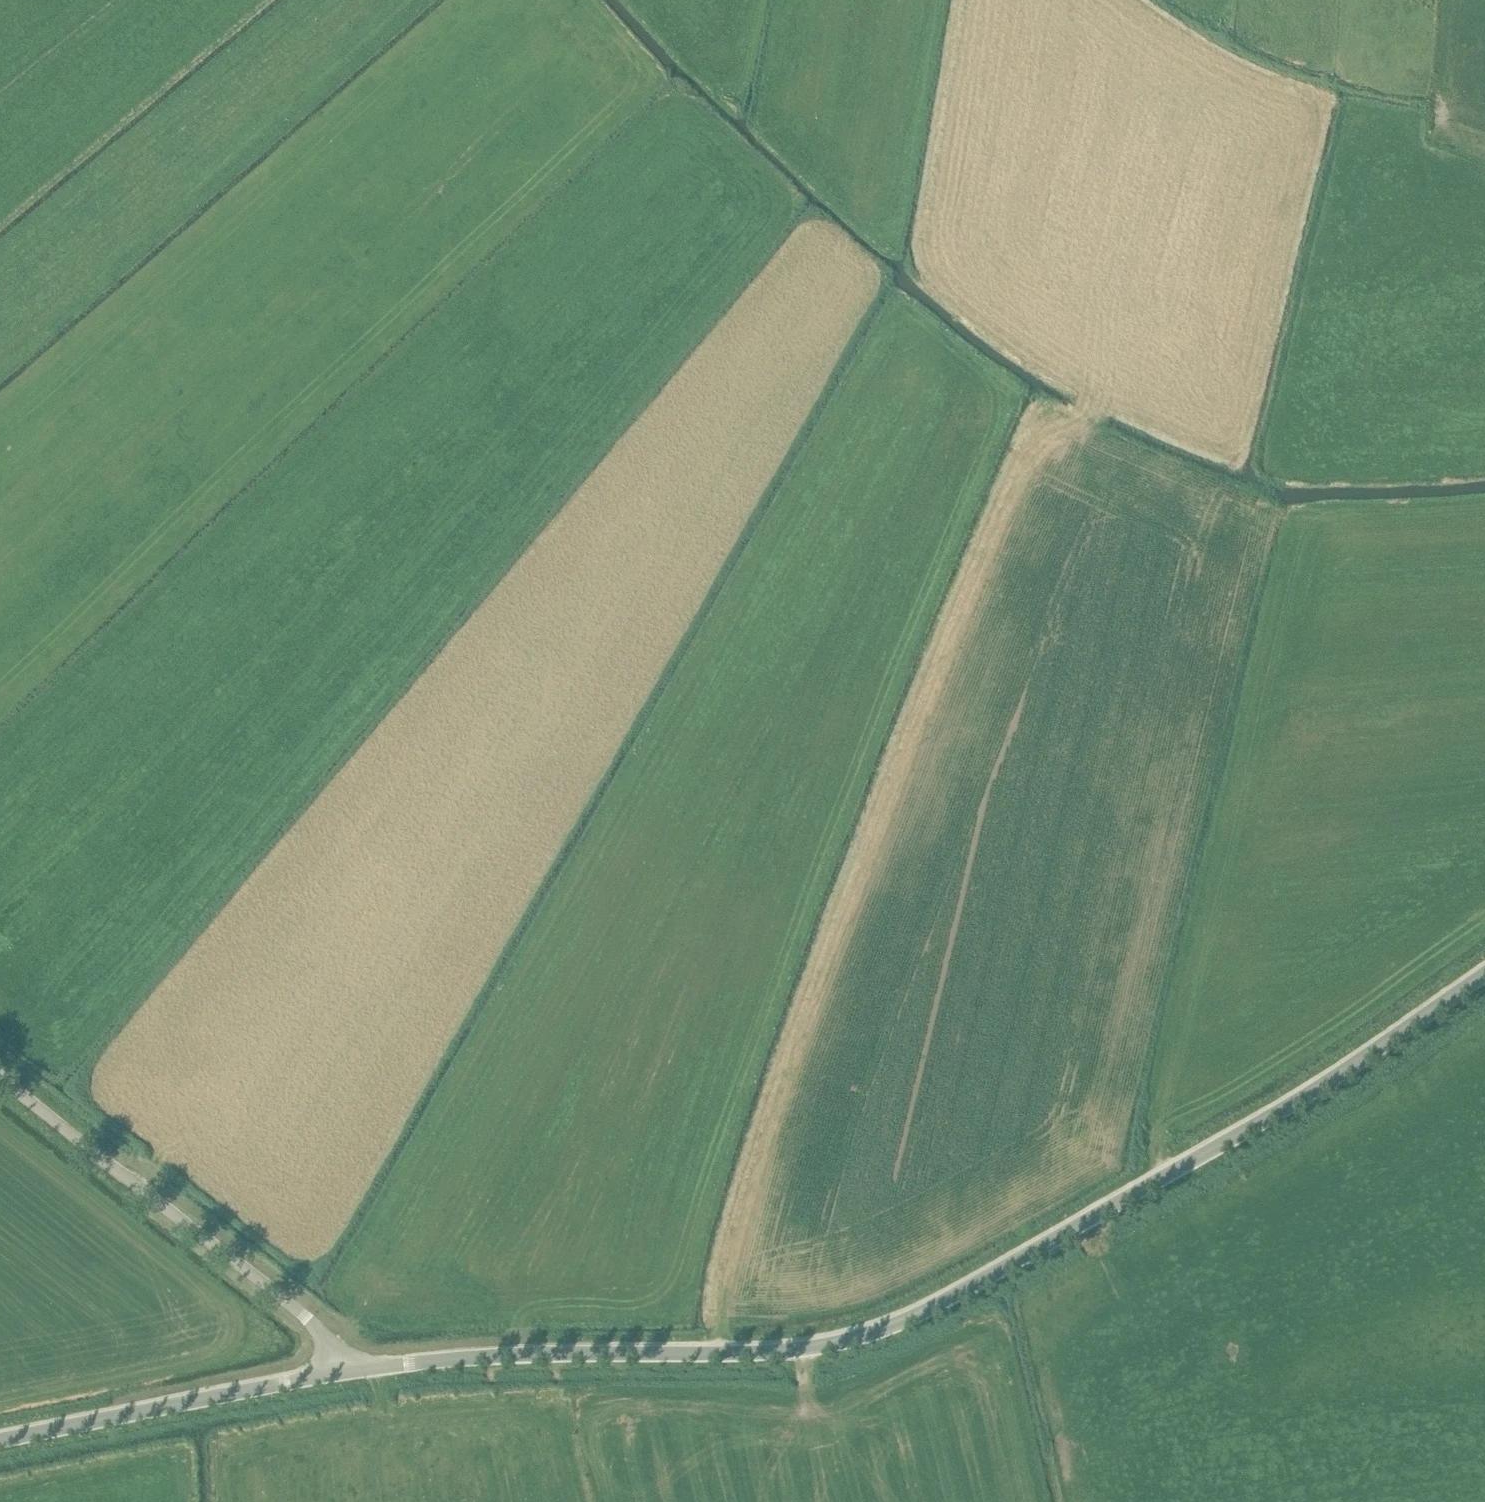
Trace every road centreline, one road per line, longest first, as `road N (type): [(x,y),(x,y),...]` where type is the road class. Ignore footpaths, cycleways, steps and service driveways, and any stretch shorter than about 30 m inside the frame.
road 1 (unclassified): [(343,1371),(802,1348),(881,1330),(1194,1163),(1484,979)]
road 2 (unclassified): [(343,1371),(305,1318),(0,1075)]
road 3 (unclassified): [(0,1440),(343,1371)]

